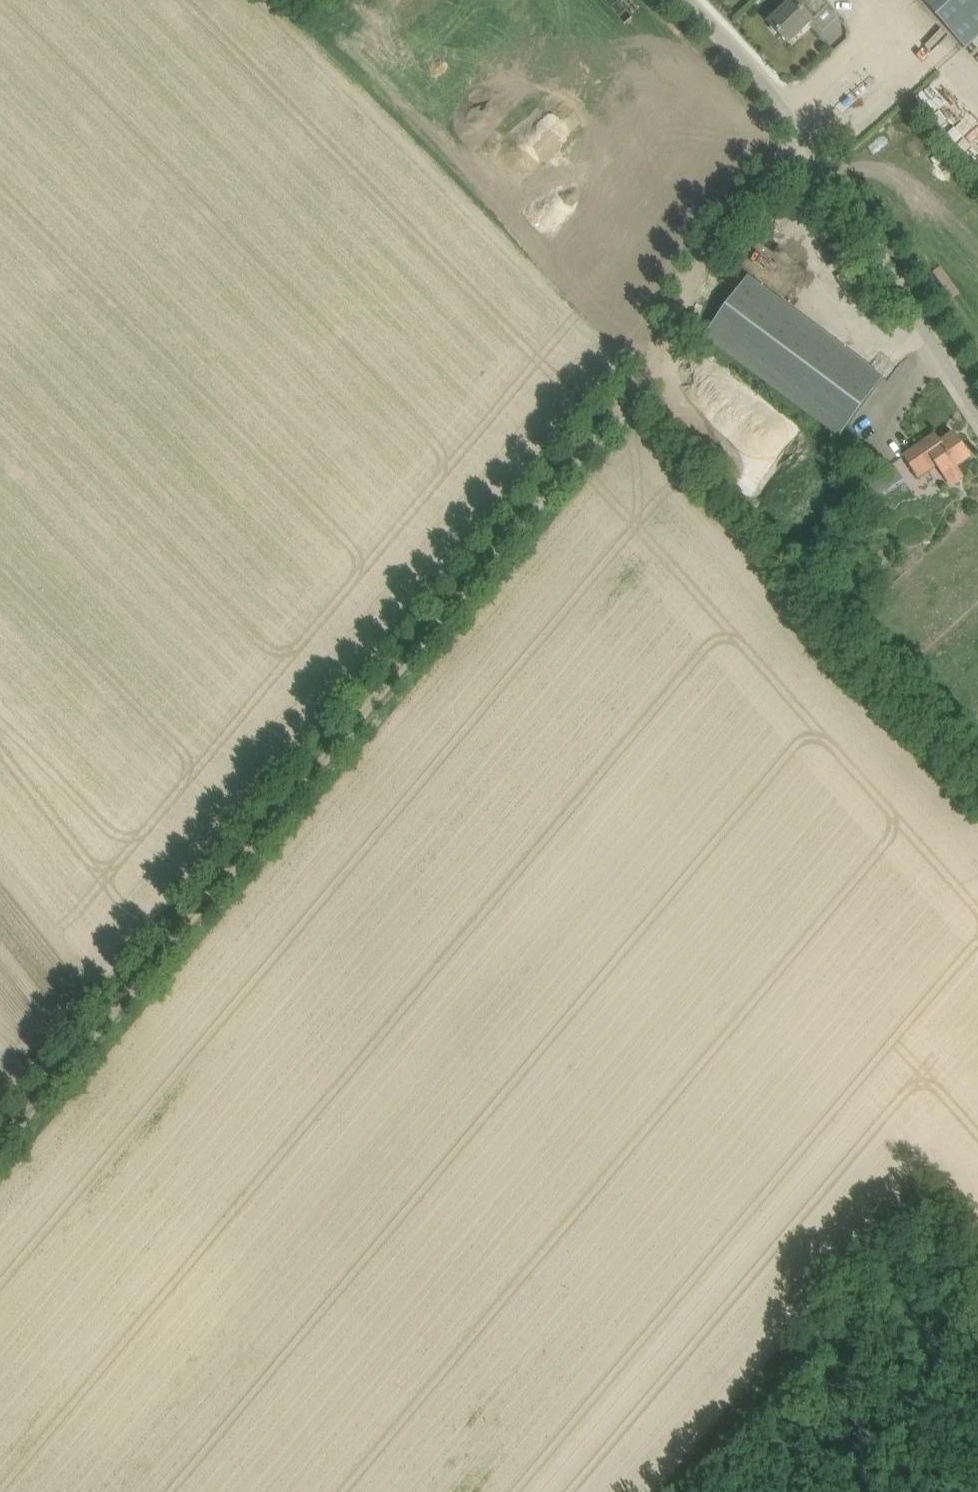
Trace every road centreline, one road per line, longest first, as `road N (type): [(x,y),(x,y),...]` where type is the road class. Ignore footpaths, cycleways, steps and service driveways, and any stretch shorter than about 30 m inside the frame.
road 1 (track): [(0,1146),(660,368),(700,275),(802,134)]
road 2 (unclassified): [(977,412),(802,134),(686,0)]

